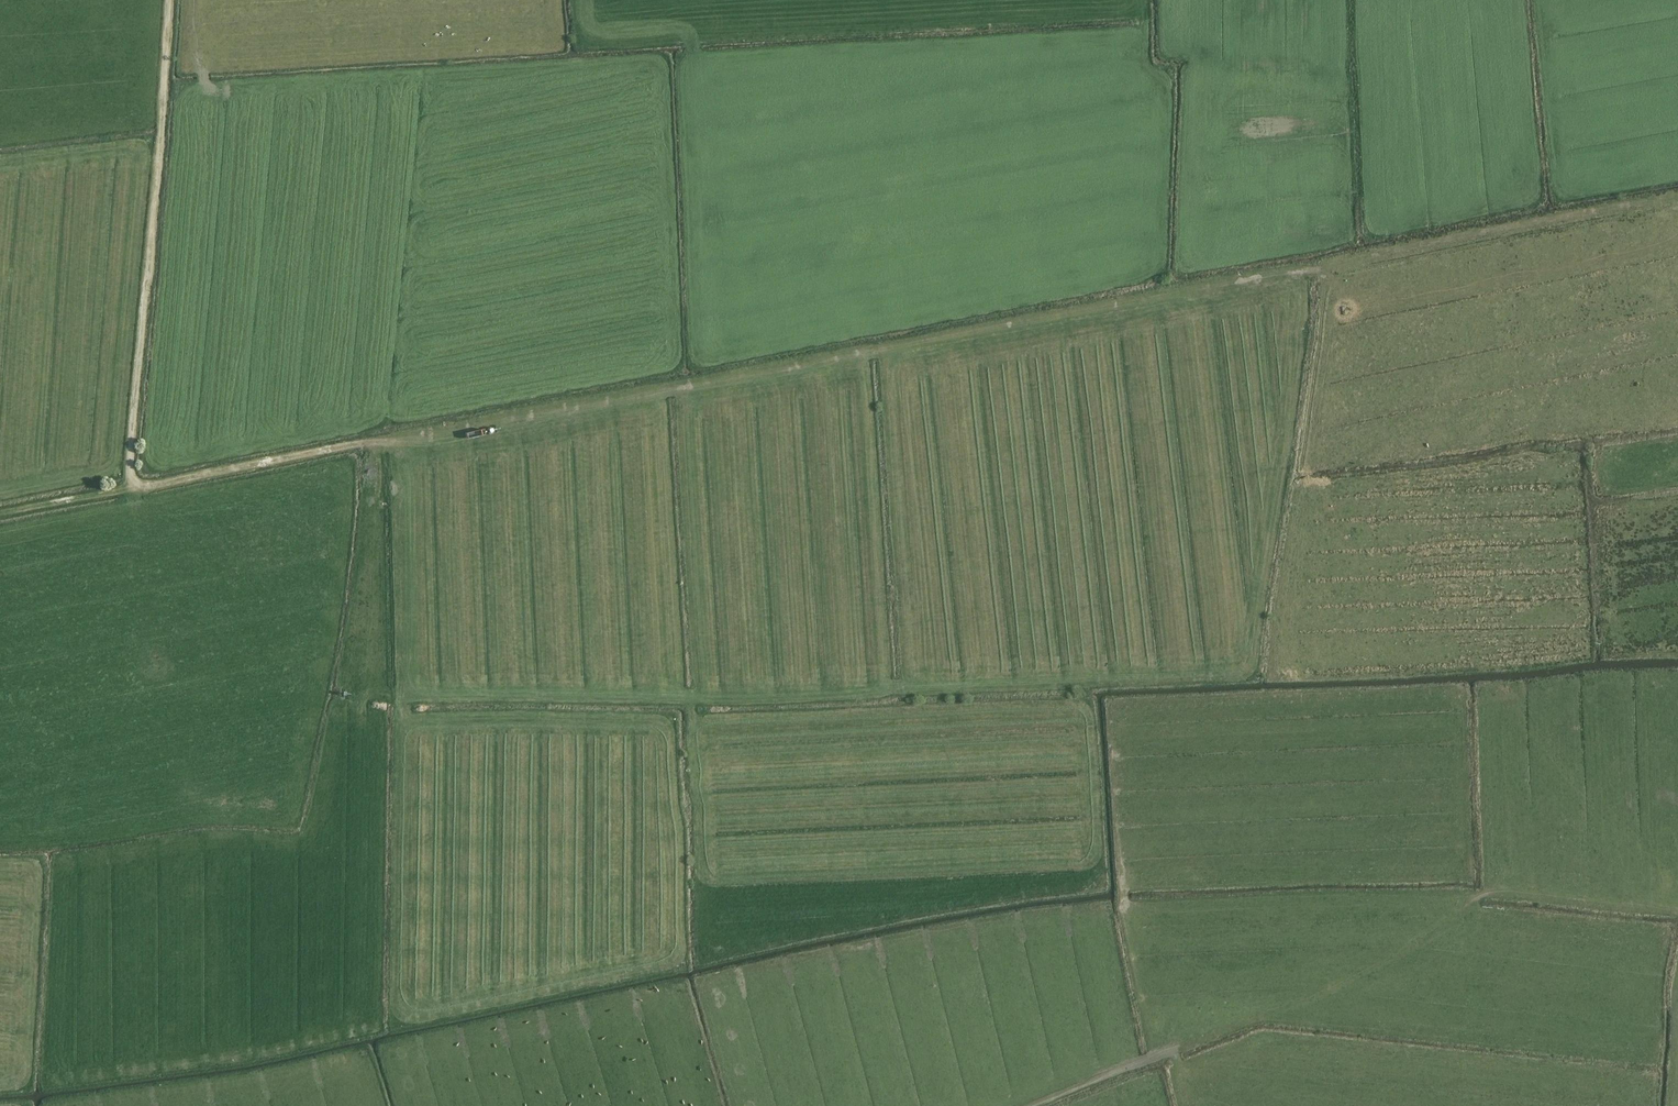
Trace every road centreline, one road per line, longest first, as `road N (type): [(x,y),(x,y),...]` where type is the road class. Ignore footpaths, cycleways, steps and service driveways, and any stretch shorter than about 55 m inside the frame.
road 1 (track): [(168,0),(132,468),(138,486)]
road 2 (track): [(368,439),(0,513)]

